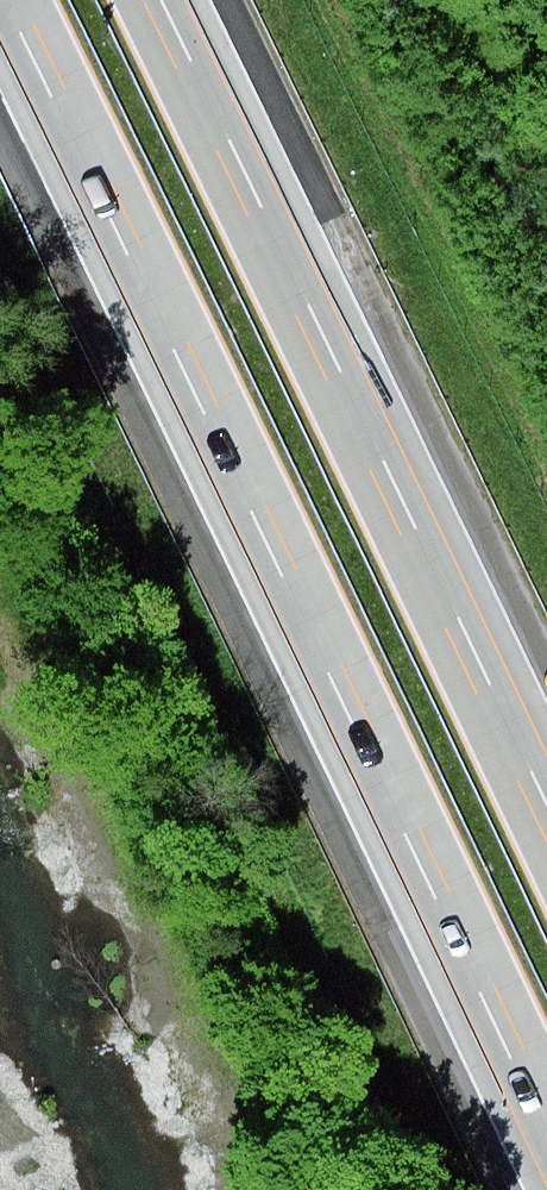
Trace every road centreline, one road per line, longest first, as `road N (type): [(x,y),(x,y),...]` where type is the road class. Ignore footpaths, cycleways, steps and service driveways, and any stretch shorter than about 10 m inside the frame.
road 1 (motorway): [(0,15),(546,1149)]
road 2 (motorway): [(546,813),(159,0)]

